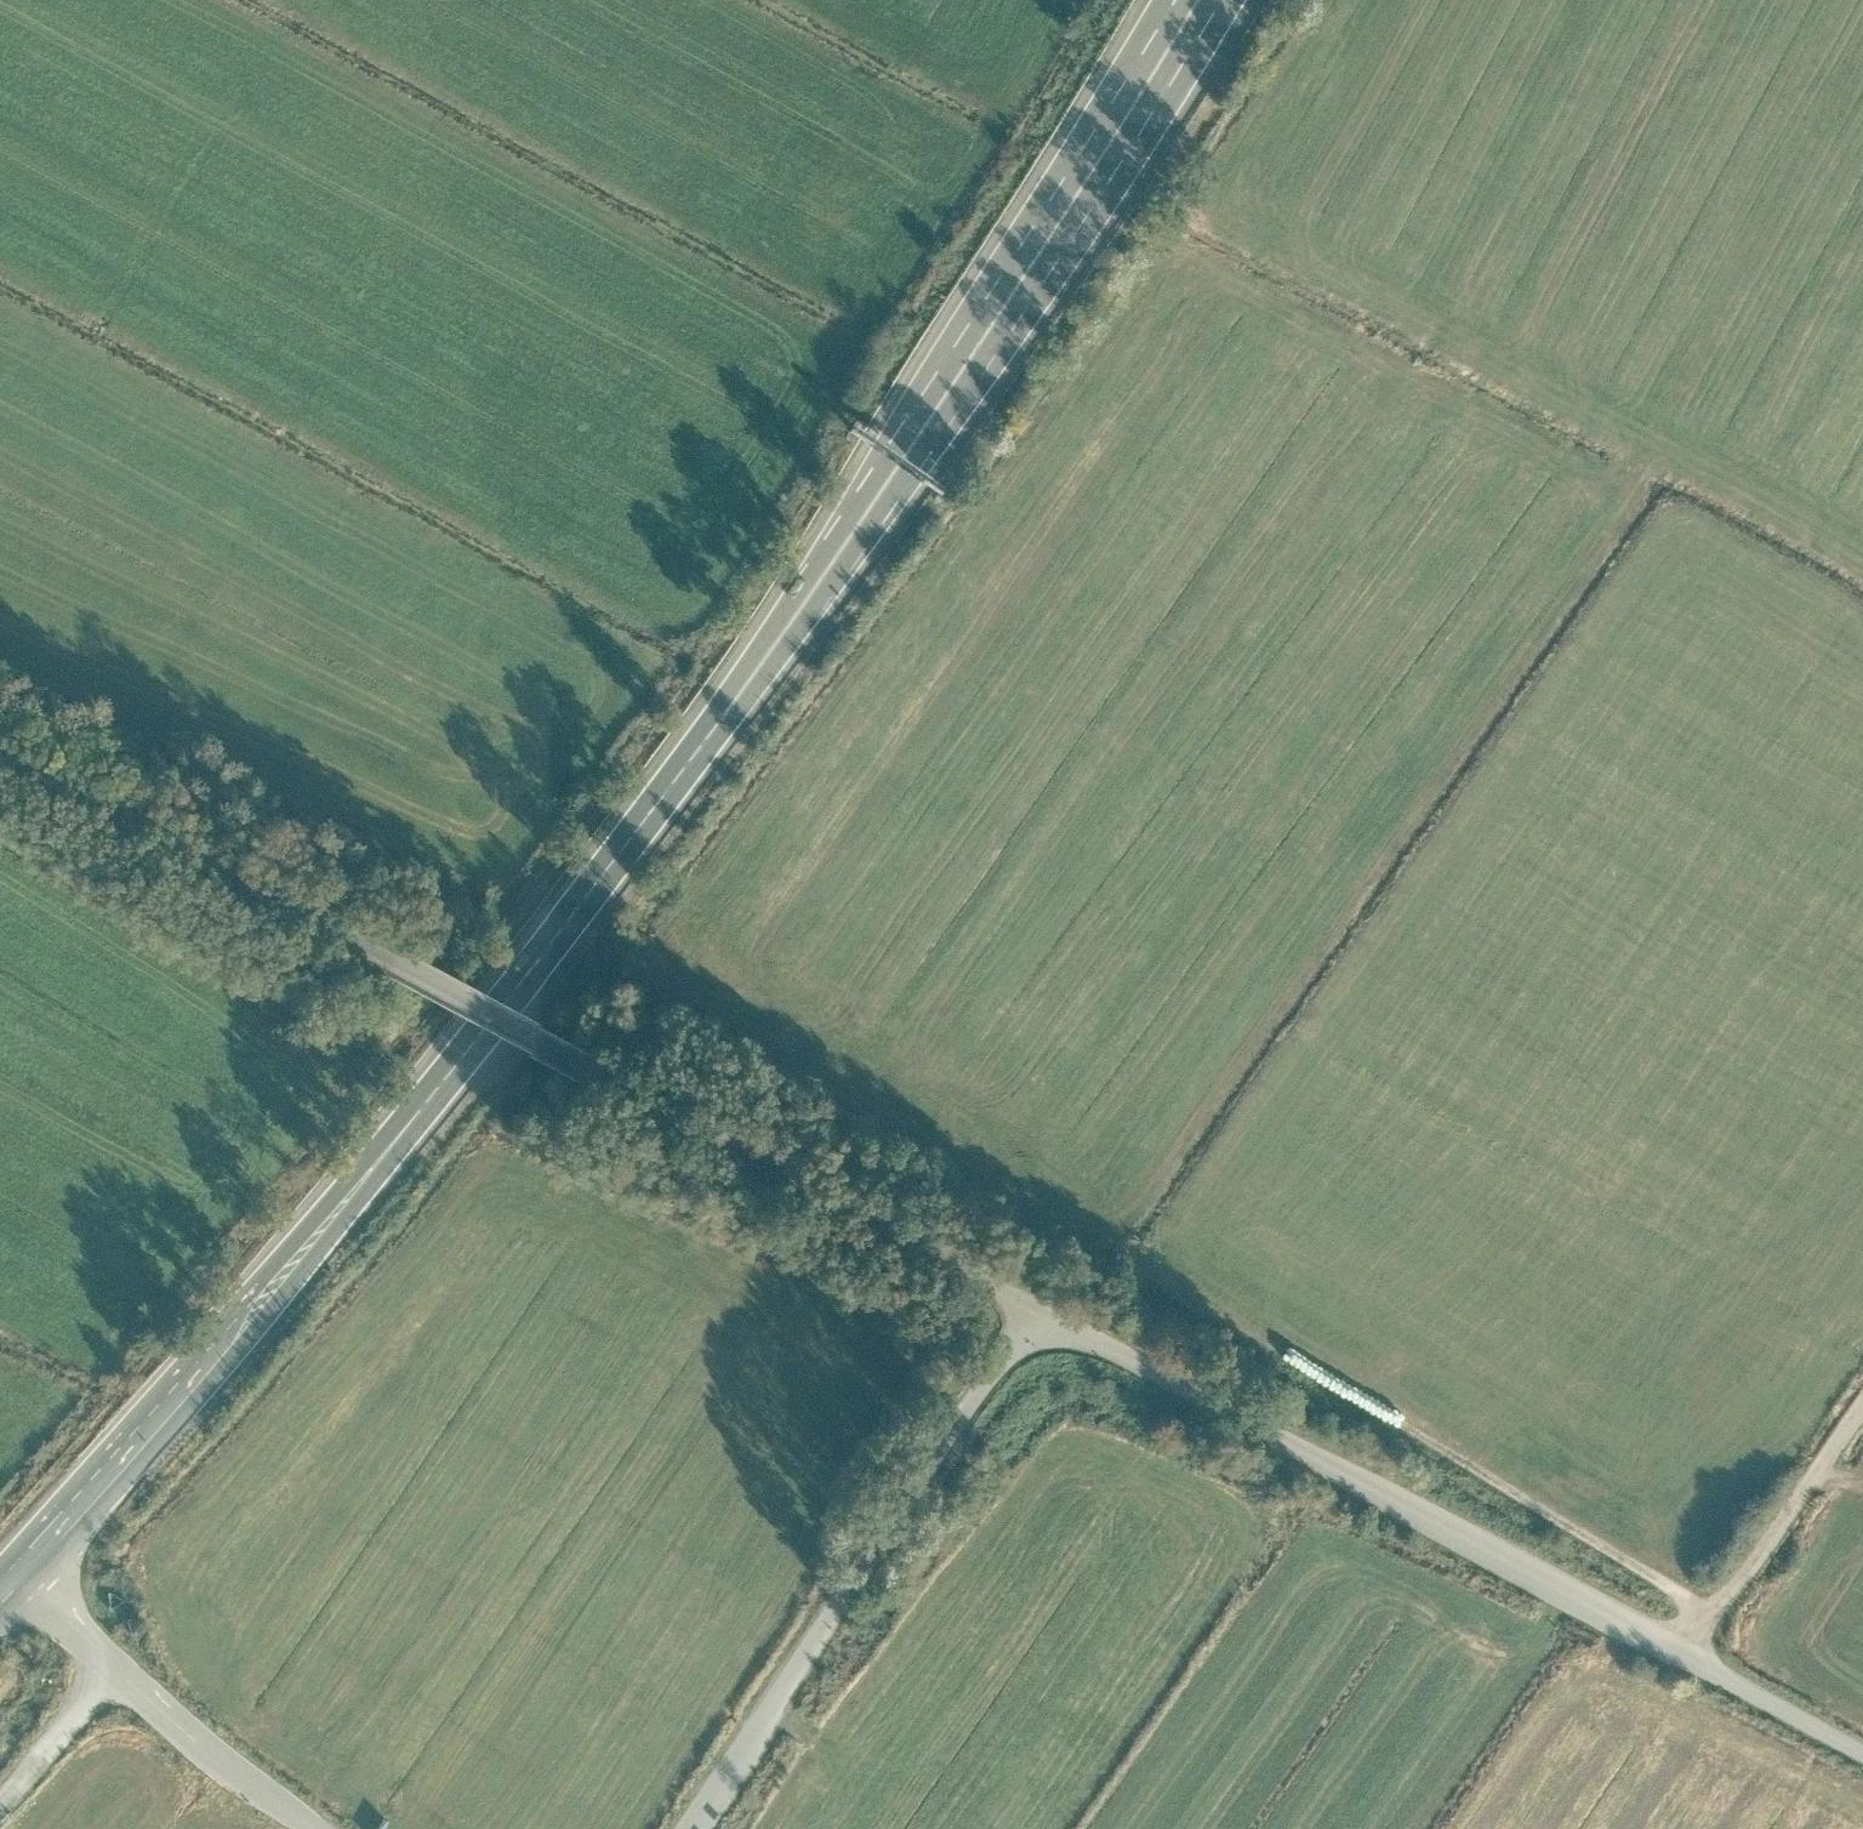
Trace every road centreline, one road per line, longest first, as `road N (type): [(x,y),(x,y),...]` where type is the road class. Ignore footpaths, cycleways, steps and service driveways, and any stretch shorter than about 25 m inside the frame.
road 1 (primary): [(20,1565),(435,1095),(758,672),(916,446),(1203,0)]
road 2 (unclassified): [(1037,1306),(1862,1756)]
road 3 (residential): [(0,749),(629,1082)]
road 4 (track): [(1718,1607),(1137,1257)]
road 5 (unclassified): [(684,1828),(1037,1306)]
road 6 (unclassified): [(629,1082),(1037,1306)]
road 7 (unclassified): [(20,1565),(282,1784),(350,1828)]
road 8 (track): [(1674,1654),(1718,1607),(1862,1410)]
road 9 (track): [(122,1650),(0,1792)]

